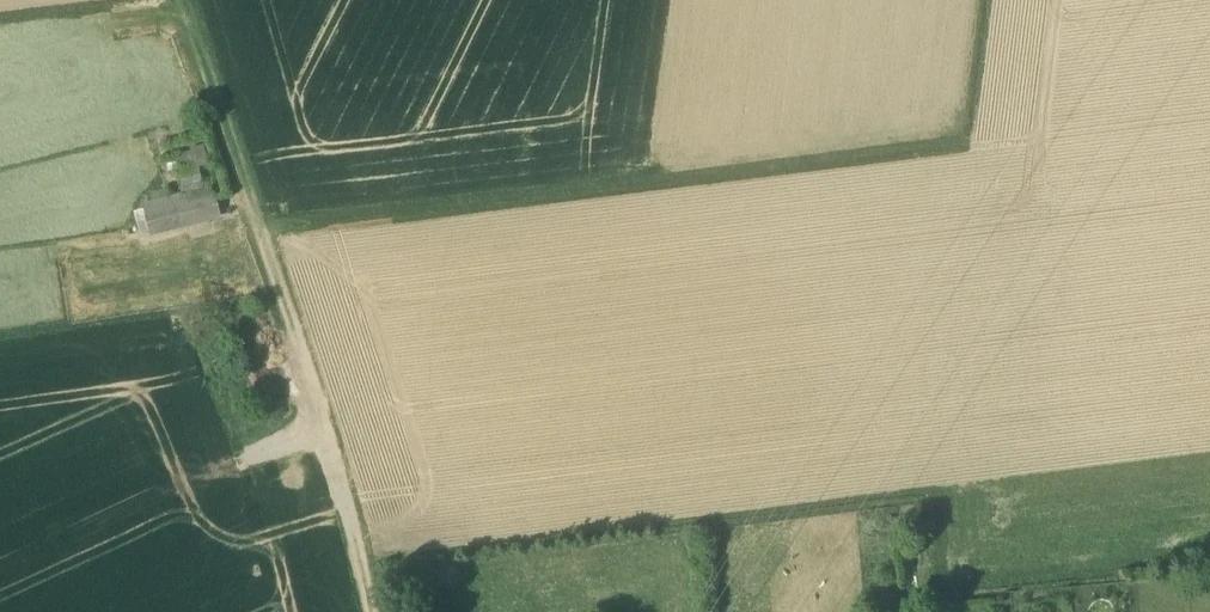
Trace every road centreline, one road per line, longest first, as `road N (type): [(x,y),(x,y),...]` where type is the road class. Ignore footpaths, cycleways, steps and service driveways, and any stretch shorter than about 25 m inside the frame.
road 1 (track): [(371,611),(257,230),(170,0)]

